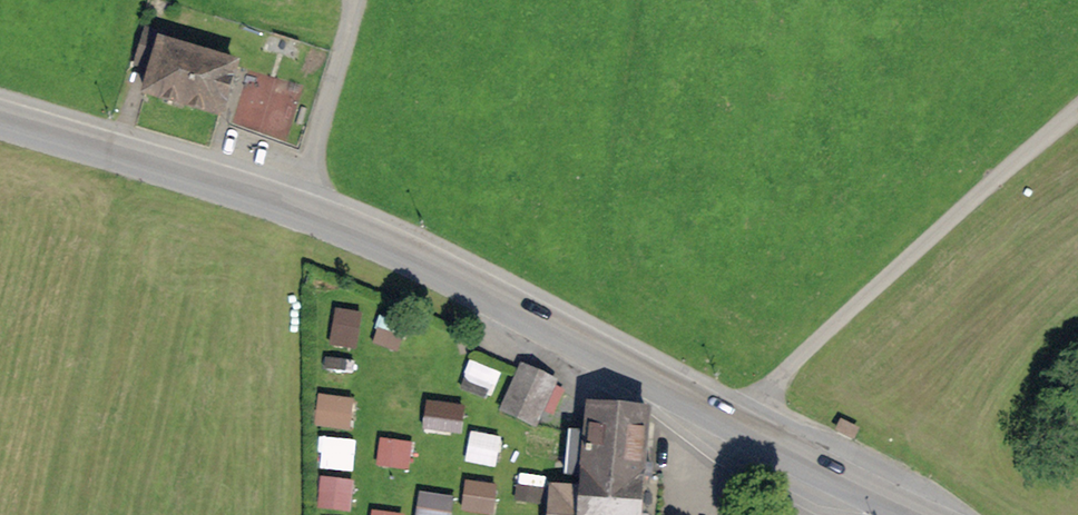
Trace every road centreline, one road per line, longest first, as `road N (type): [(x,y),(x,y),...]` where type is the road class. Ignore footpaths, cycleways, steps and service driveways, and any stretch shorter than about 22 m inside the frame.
road 1 (primary): [(0,121),(306,211),(736,422)]
road 2 (unclassified): [(736,422),(1077,106)]
road 3 (primary): [(736,422),(924,514)]

